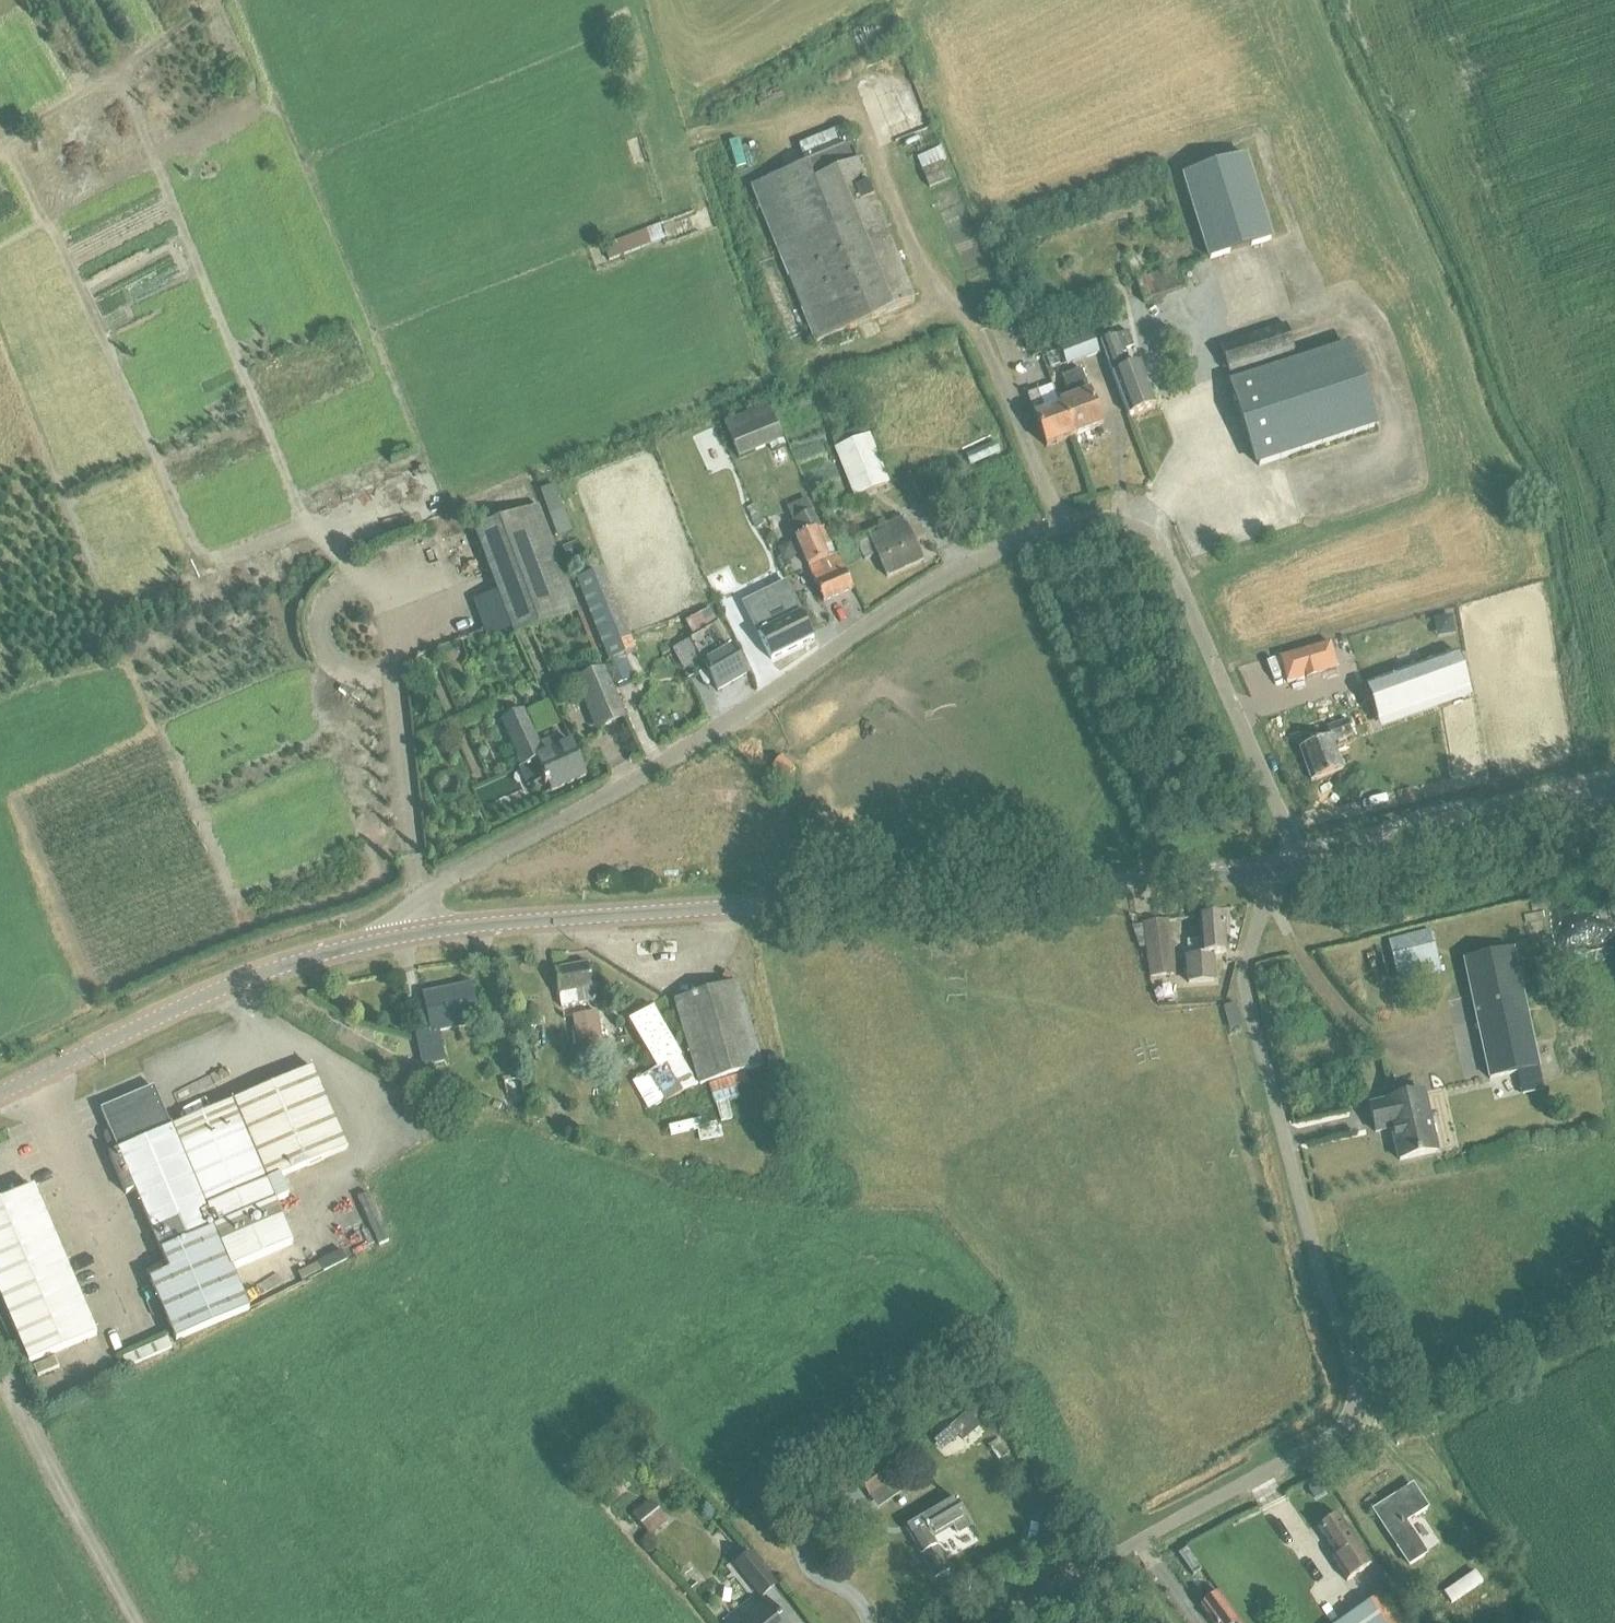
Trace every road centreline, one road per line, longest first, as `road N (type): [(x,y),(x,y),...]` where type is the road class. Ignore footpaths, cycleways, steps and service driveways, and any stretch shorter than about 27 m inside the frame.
road 1 (residential): [(401,936),(419,897),(675,756),(908,600),(1009,546),(1089,518),(1124,521),(1163,545),(1288,830),(1282,868)]
road 2 (unclassified): [(983,1622),(1335,1439),(1360,1381),(1253,1039),(1251,943),(1282,868)]
road 3 (tertiary): [(401,936),(1282,868)]
road 4 (tertiary): [(0,1094),(215,990),(401,936)]
road 5 (tertiary): [(1282,868),(1614,790)]
road 6 (unclassified): [(138,1622),(26,1430),(0,1363)]

